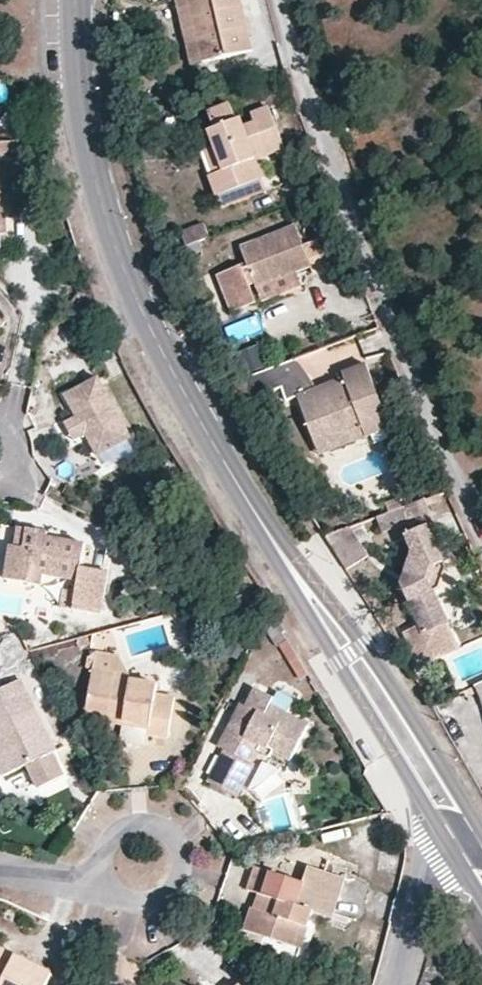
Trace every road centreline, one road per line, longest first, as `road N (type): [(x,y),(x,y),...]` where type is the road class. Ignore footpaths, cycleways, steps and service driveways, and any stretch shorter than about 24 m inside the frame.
road 1 (residential): [(481,524),(302,75),(283,0)]
road 2 (secondary): [(481,839),(370,657),(203,431)]
road 3 (secondary): [(203,431),(94,203),(75,114),(69,0)]
road 4 (secondary): [(203,431),(266,553),(418,799)]
road 5 (residential): [(106,884),(134,903),(151,902),(166,893),(178,862),(161,832),(128,827),(103,850),(101,868)]

